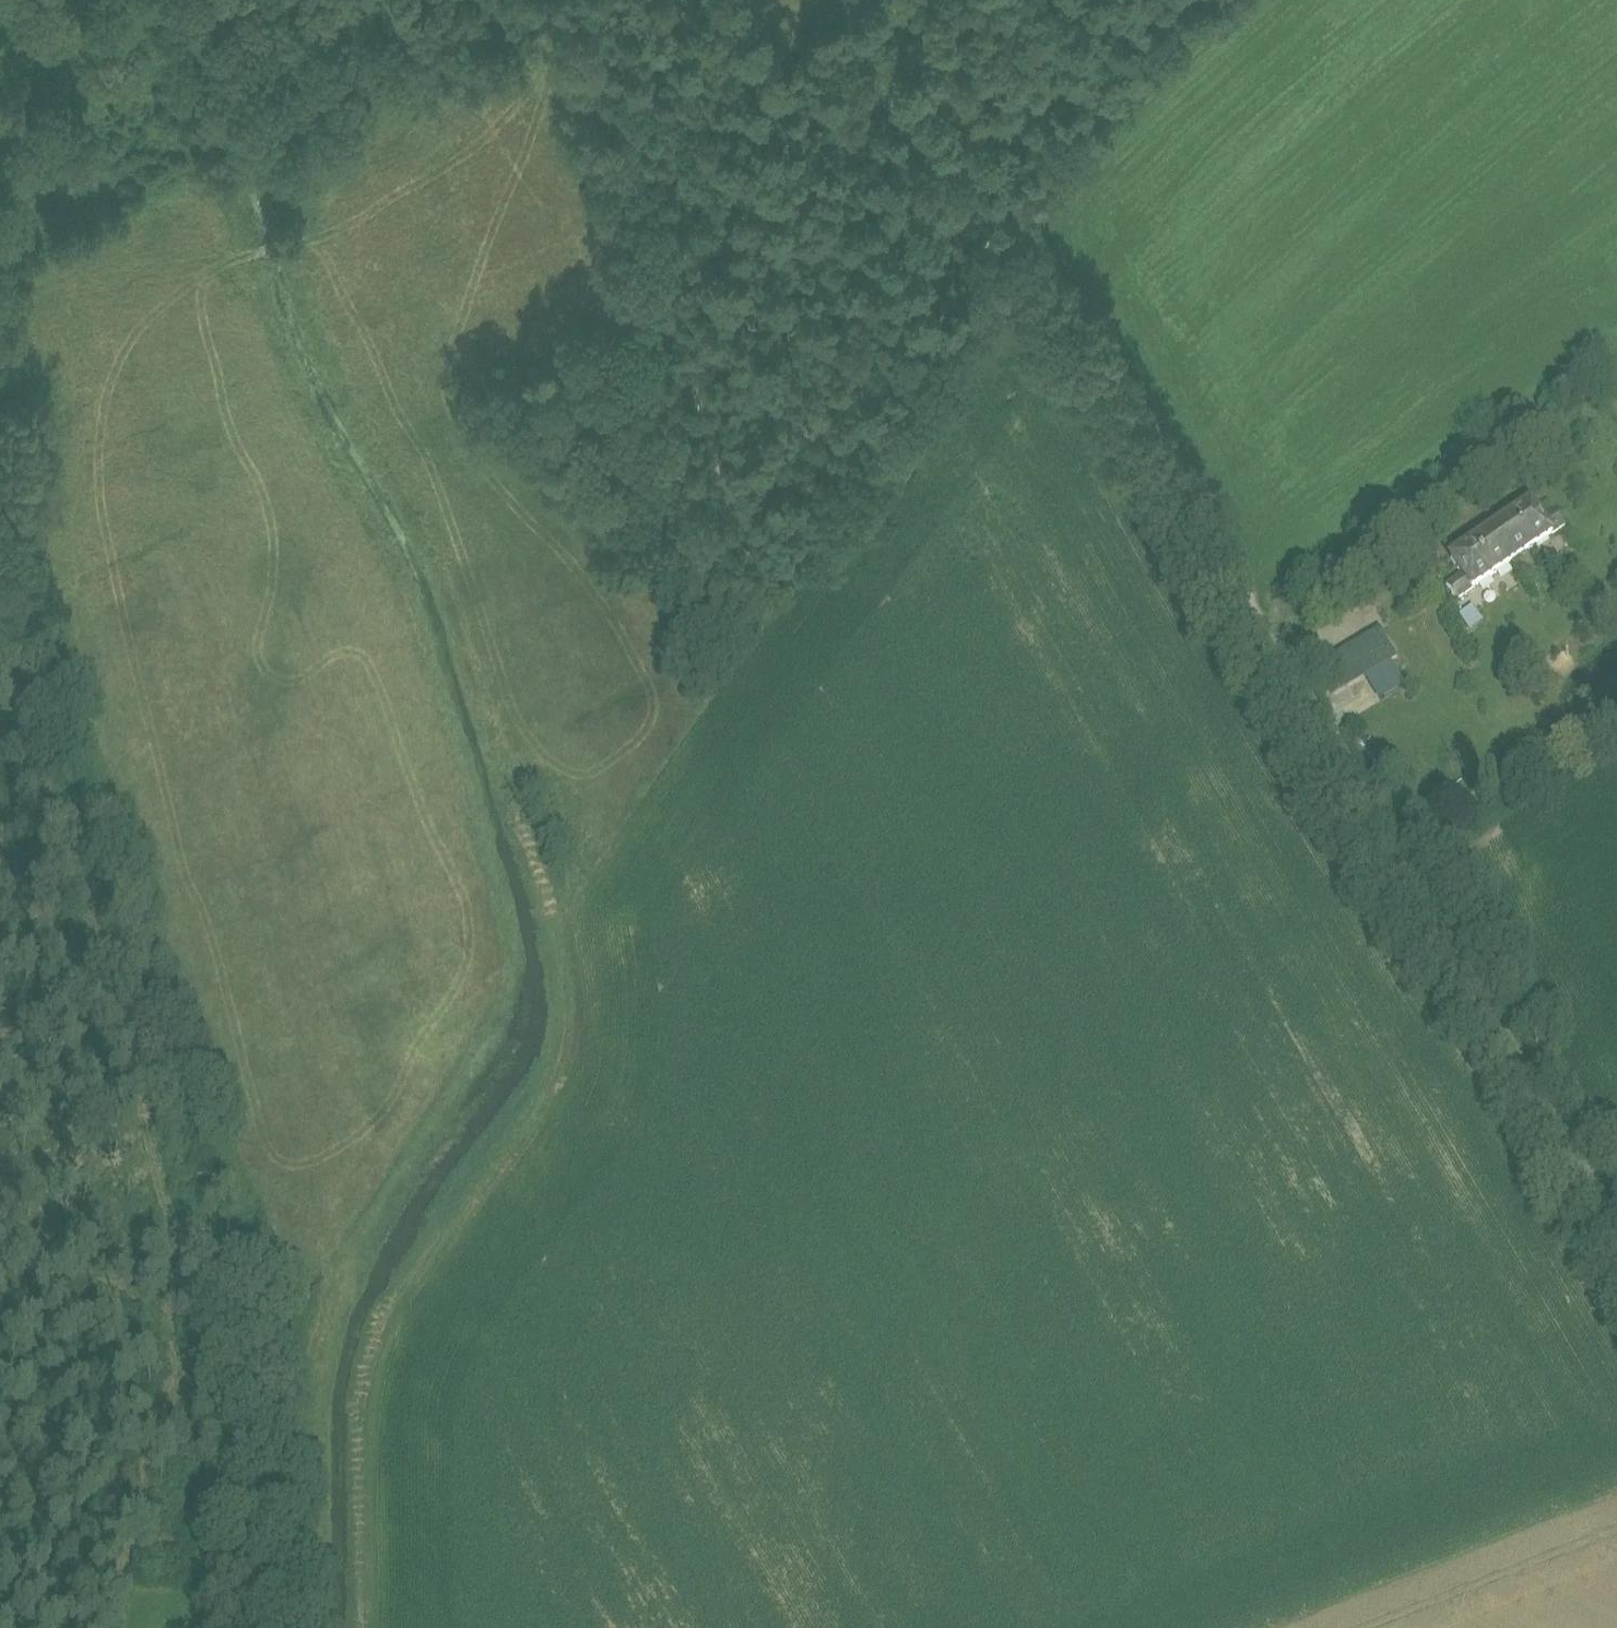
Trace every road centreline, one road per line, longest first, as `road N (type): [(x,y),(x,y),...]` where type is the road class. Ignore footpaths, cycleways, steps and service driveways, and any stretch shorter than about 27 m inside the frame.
road 1 (residential): [(1616,1250),(1243,594)]
road 2 (track): [(1243,594),(1050,267)]

